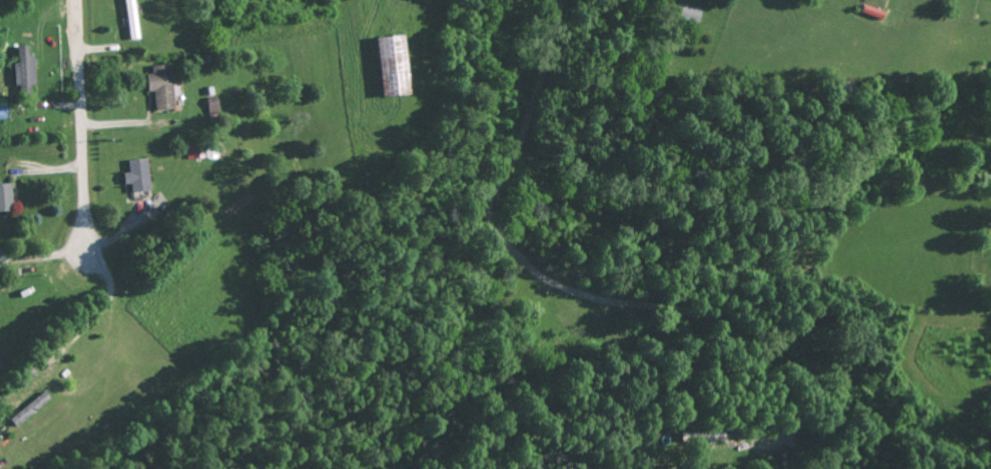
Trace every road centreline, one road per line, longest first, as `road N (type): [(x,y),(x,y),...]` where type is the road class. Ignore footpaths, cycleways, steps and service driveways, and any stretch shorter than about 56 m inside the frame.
road 1 (residential): [(74,0),(82,274)]

